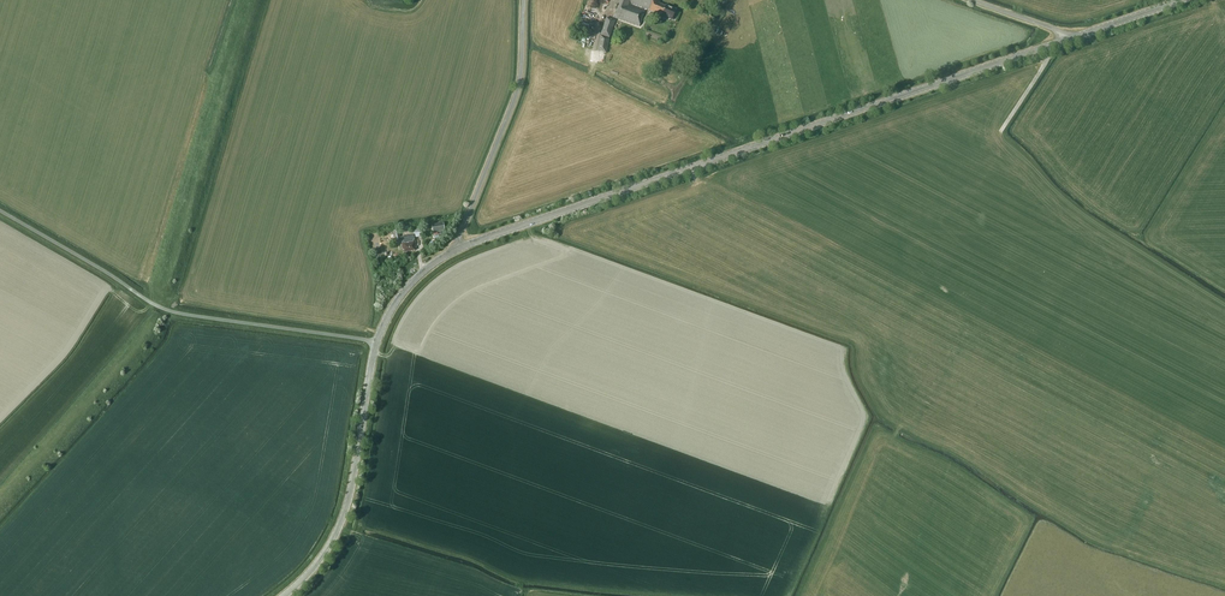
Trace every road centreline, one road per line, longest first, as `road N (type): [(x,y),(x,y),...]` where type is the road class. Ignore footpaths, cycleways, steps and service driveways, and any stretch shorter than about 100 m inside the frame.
road 1 (tertiary): [(454,249),(1071,38)]
road 2 (tertiary): [(282,595),(314,566),(344,512),(385,320),(423,270),(454,249)]
road 3 (unclassified): [(454,249),(518,86),(524,0)]

